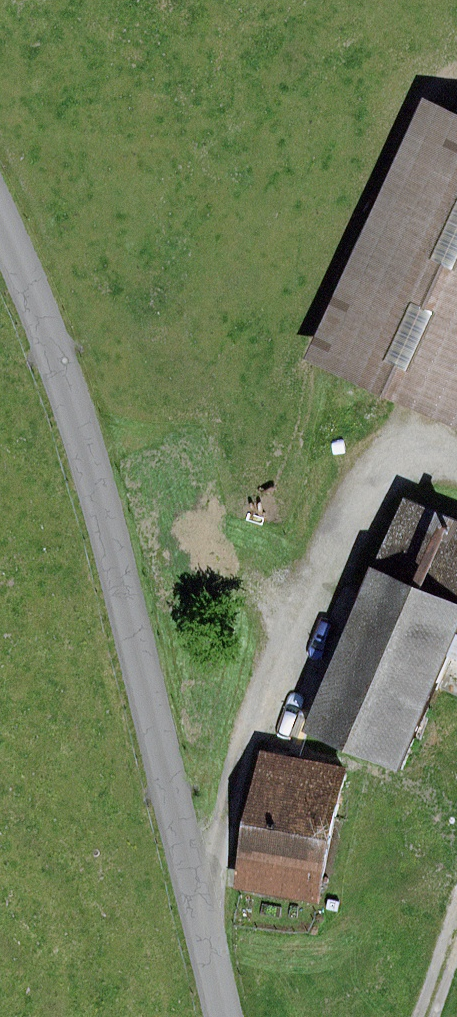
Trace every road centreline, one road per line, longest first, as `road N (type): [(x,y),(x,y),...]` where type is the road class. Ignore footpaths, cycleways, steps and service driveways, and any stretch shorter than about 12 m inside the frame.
road 1 (unclassified): [(223,1016),(152,687),(69,396),(0,220)]
road 2 (track): [(456,475),(403,467),(357,502),(293,621),(203,905)]
road 3 (track): [(420,1016),(456,899)]

